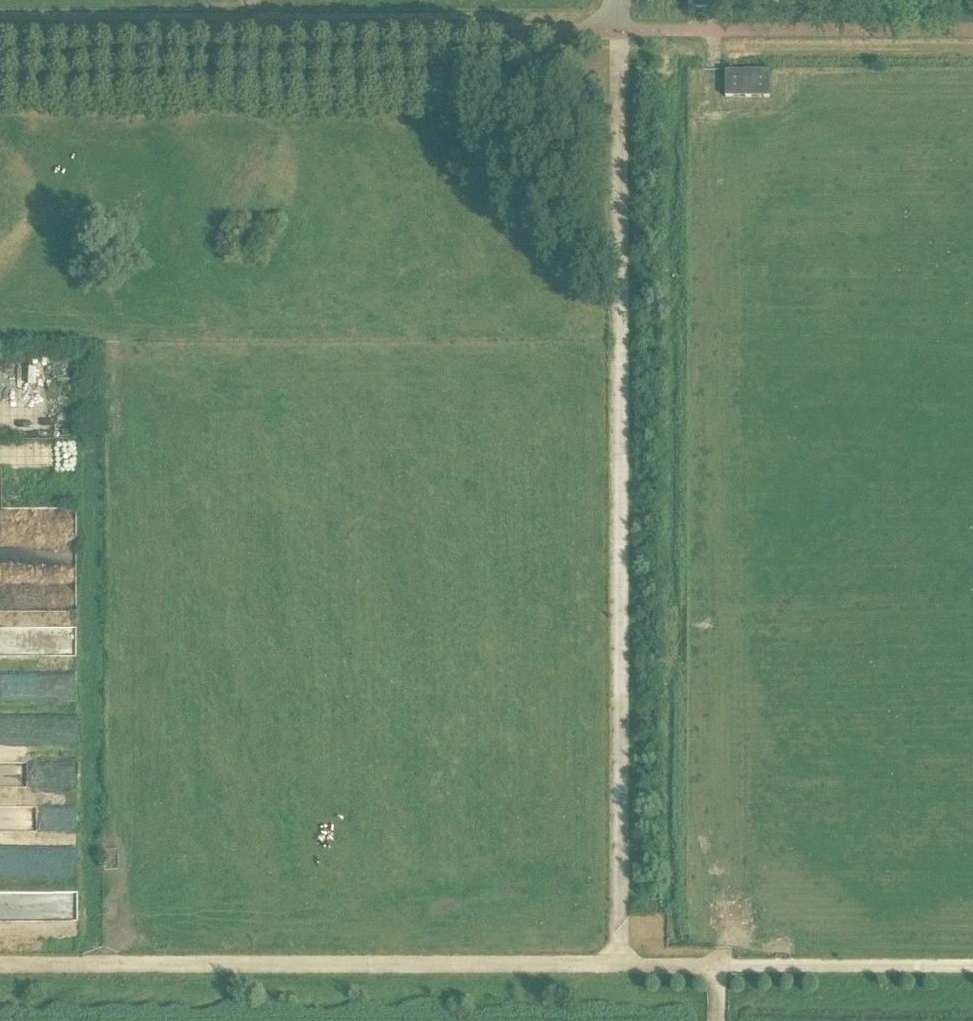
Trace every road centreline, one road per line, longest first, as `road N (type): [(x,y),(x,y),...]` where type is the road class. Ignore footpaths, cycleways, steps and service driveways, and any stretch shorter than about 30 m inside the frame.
road 1 (track): [(619,963),(972,966)]

